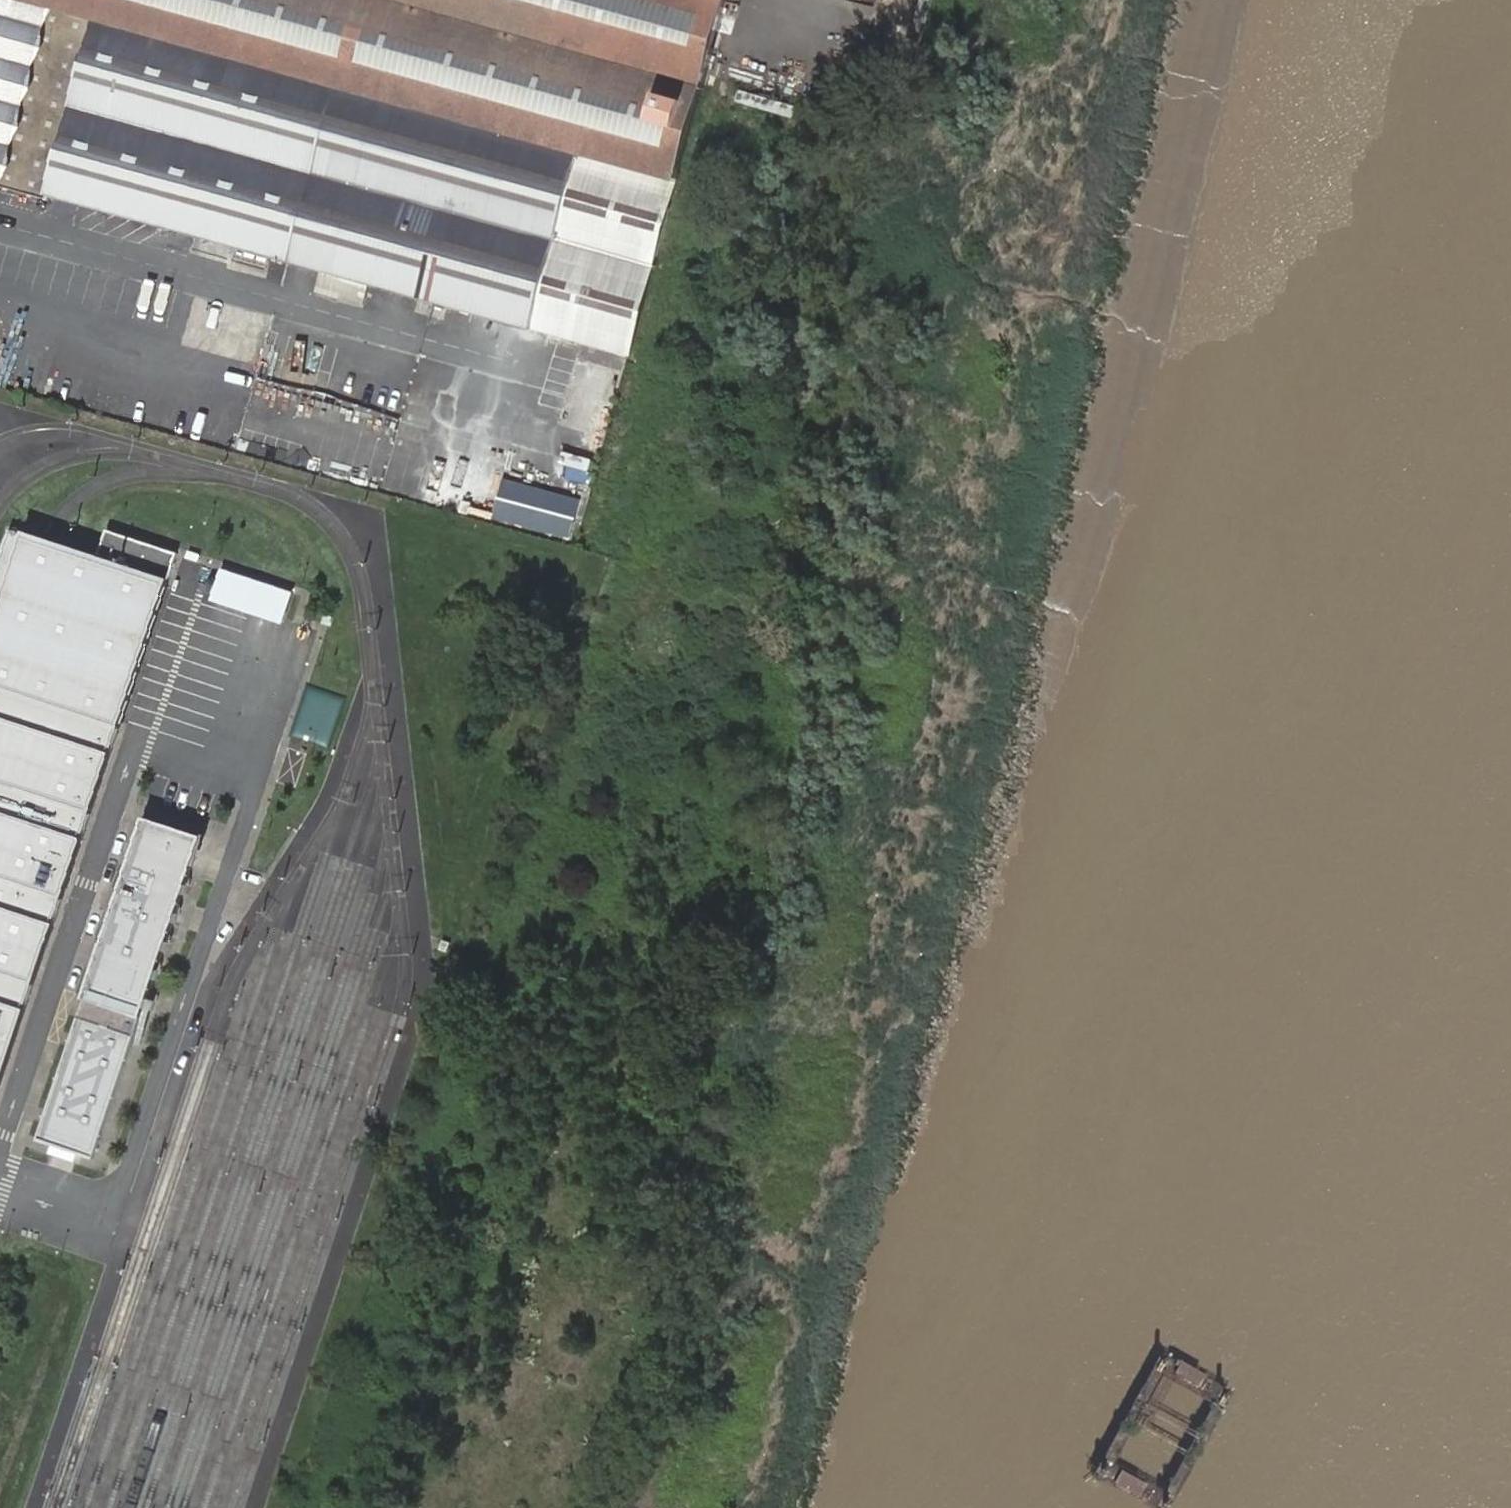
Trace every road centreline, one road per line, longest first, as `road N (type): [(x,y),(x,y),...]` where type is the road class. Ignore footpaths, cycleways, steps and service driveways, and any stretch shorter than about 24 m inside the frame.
road 1 (unclassified): [(0,1127),(187,576)]

